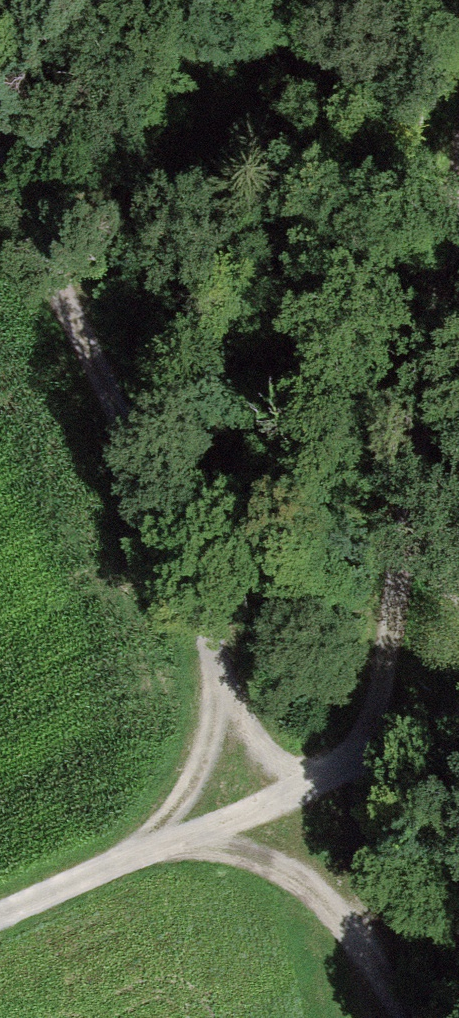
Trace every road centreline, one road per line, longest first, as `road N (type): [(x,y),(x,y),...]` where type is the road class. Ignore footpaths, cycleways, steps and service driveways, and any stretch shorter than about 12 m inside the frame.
road 1 (track): [(287,793),(365,756),(458,166)]
road 2 (track): [(0,148),(224,650)]
road 3 (track): [(151,845),(282,869),(369,945),(396,1017)]
road 4 (track): [(369,945),(347,845),(365,756),(458,725)]
road 5 (track): [(224,650),(204,748),(151,845)]
road 6 (track): [(0,914),(151,845)]
road 7 (track): [(224,650),(287,793)]
road 8 (track): [(151,845),(287,793)]

